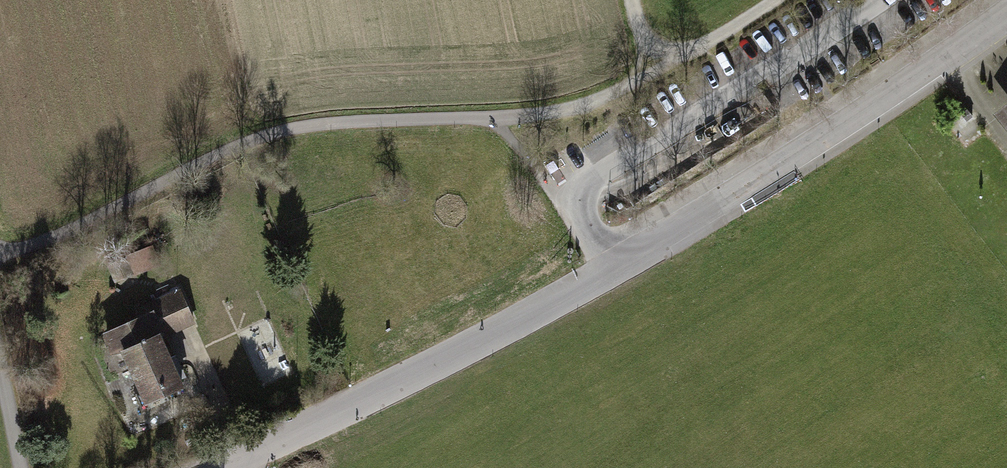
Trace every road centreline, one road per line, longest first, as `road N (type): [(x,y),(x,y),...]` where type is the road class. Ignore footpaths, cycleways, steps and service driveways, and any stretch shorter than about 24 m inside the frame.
road 1 (unclassified): [(214,467),(543,309),(1006,12)]
road 2 (track): [(0,254),(37,245),(277,131),(347,120),(586,110),(772,0)]

